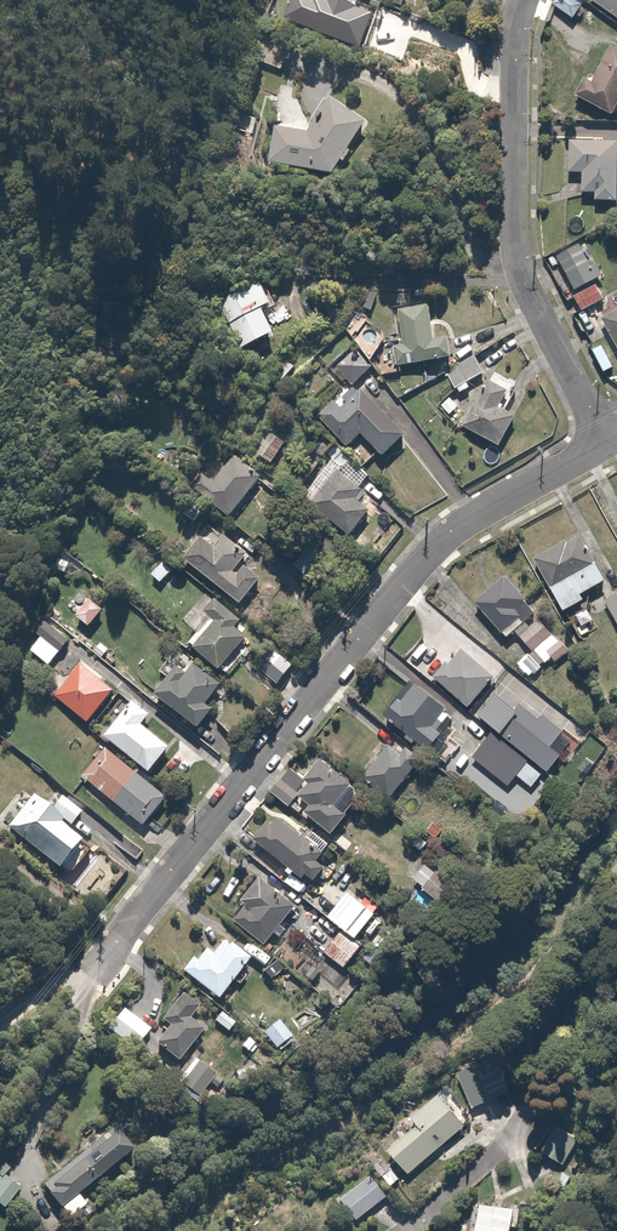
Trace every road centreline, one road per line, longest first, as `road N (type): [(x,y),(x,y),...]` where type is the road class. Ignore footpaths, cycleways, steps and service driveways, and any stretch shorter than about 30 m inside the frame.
road 1 (residential): [(605,444),(459,531),(409,579),(126,937)]
road 2 (residential): [(526,0),(513,125),(518,257),(605,444)]
road 3 (track): [(0,1089),(126,937)]

